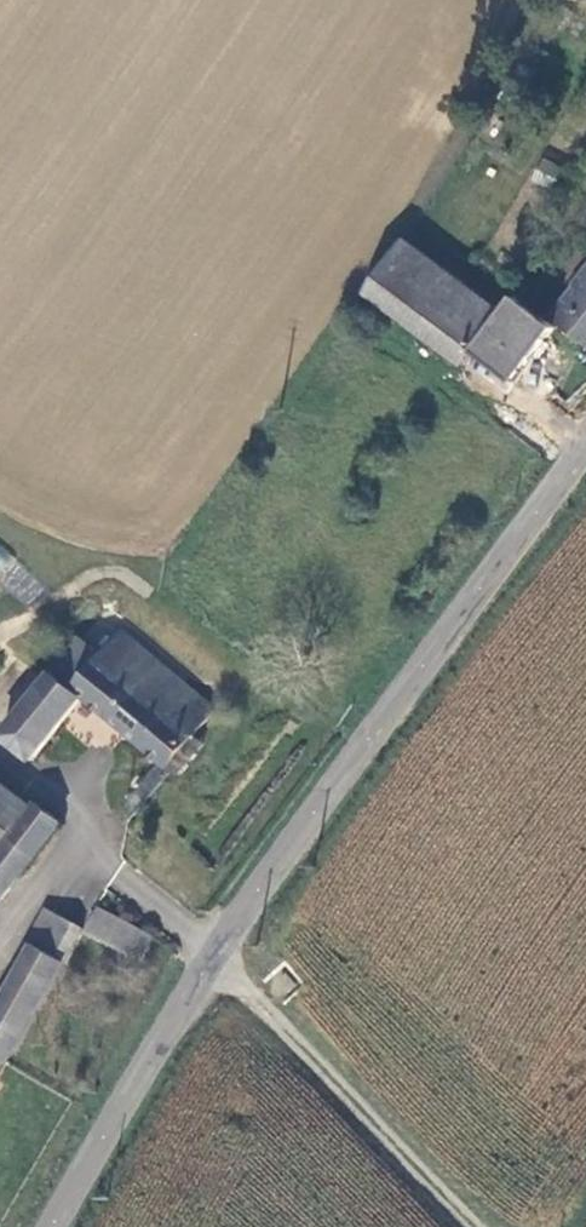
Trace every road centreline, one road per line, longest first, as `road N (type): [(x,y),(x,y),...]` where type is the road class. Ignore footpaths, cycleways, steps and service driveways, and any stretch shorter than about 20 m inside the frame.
road 1 (tertiary): [(210,954),(585,440)]
road 2 (unclassified): [(478,1226),(210,954)]
road 3 (tertiary): [(52,1226),(210,954)]

